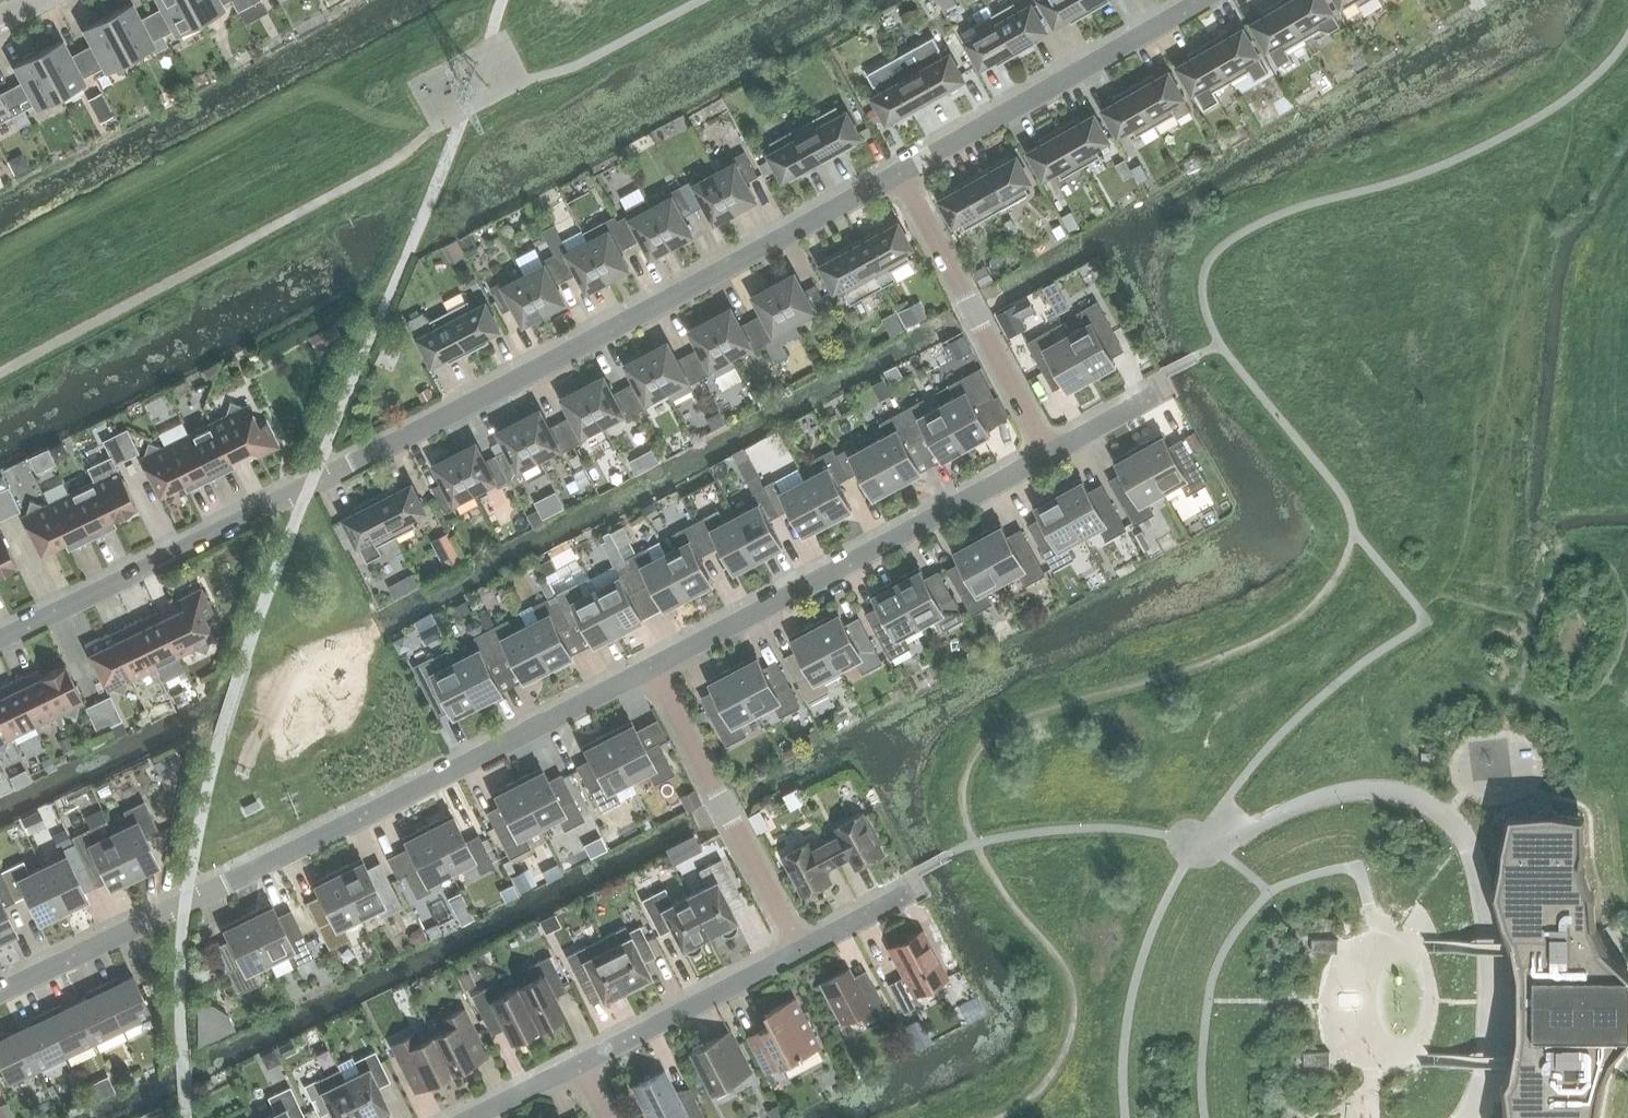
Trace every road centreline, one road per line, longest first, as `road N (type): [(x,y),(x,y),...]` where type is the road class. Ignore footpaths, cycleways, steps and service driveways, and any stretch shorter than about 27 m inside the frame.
road 1 (residential): [(0,637),(900,174)]
road 2 (residential): [(0,992),(652,670)]
road 3 (residential): [(652,670),(1047,454)]
road 4 (residential): [(900,174),(1204,0)]
road 5 (residential): [(1047,454),(900,174)]
road 6 (residential): [(797,948),(652,670)]
road 7 (residential): [(584,1066),(797,948)]
road 8 (residential): [(473,1117),(584,1066)]
road 9 (residential): [(1047,454),(1153,395)]

